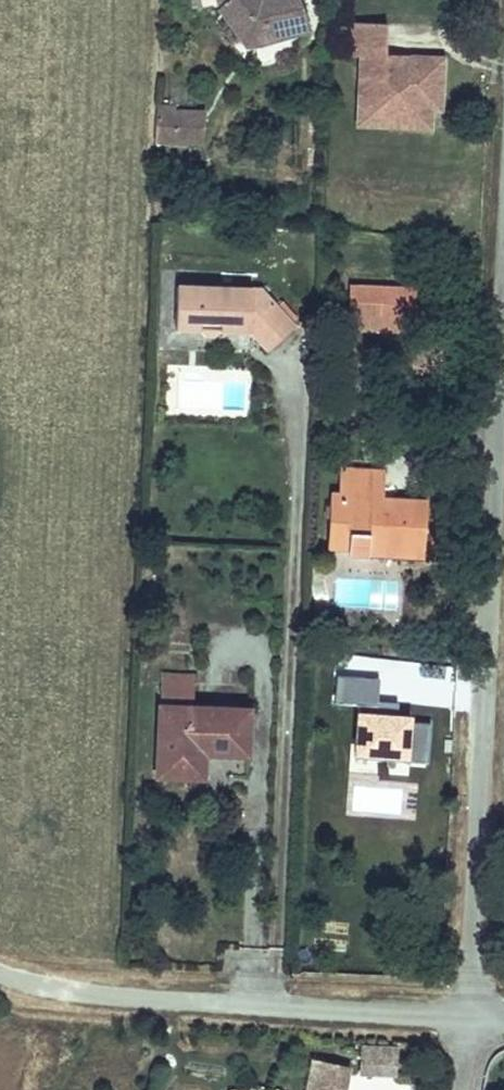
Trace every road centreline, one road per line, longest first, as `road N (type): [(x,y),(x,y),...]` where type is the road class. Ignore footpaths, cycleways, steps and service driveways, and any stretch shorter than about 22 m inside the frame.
road 1 (residential): [(503,320),(467,1018),(503,1019)]
road 2 (track): [(467,1018),(146,1001),(28,983),(0,970)]

